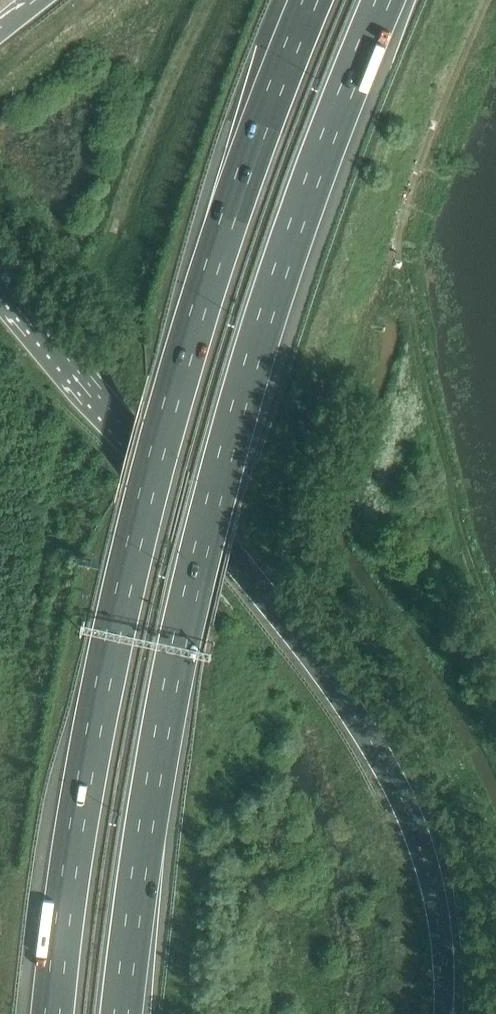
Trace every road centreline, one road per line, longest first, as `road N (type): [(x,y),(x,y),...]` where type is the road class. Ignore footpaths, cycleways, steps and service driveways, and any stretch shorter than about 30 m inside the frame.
road 1 (motorway): [(122,1013),(170,694),(214,498),(284,261),(384,0)]
road 2 (motorway): [(308,0),(218,242),(161,435),(104,680),(53,1013)]
road 3 (motorway): [(445,1013),(445,947),(432,877),(381,755),(320,665),(0,278)]
road 4 (track): [(487,0),(398,227),(439,476),(478,615),(495,648)]

